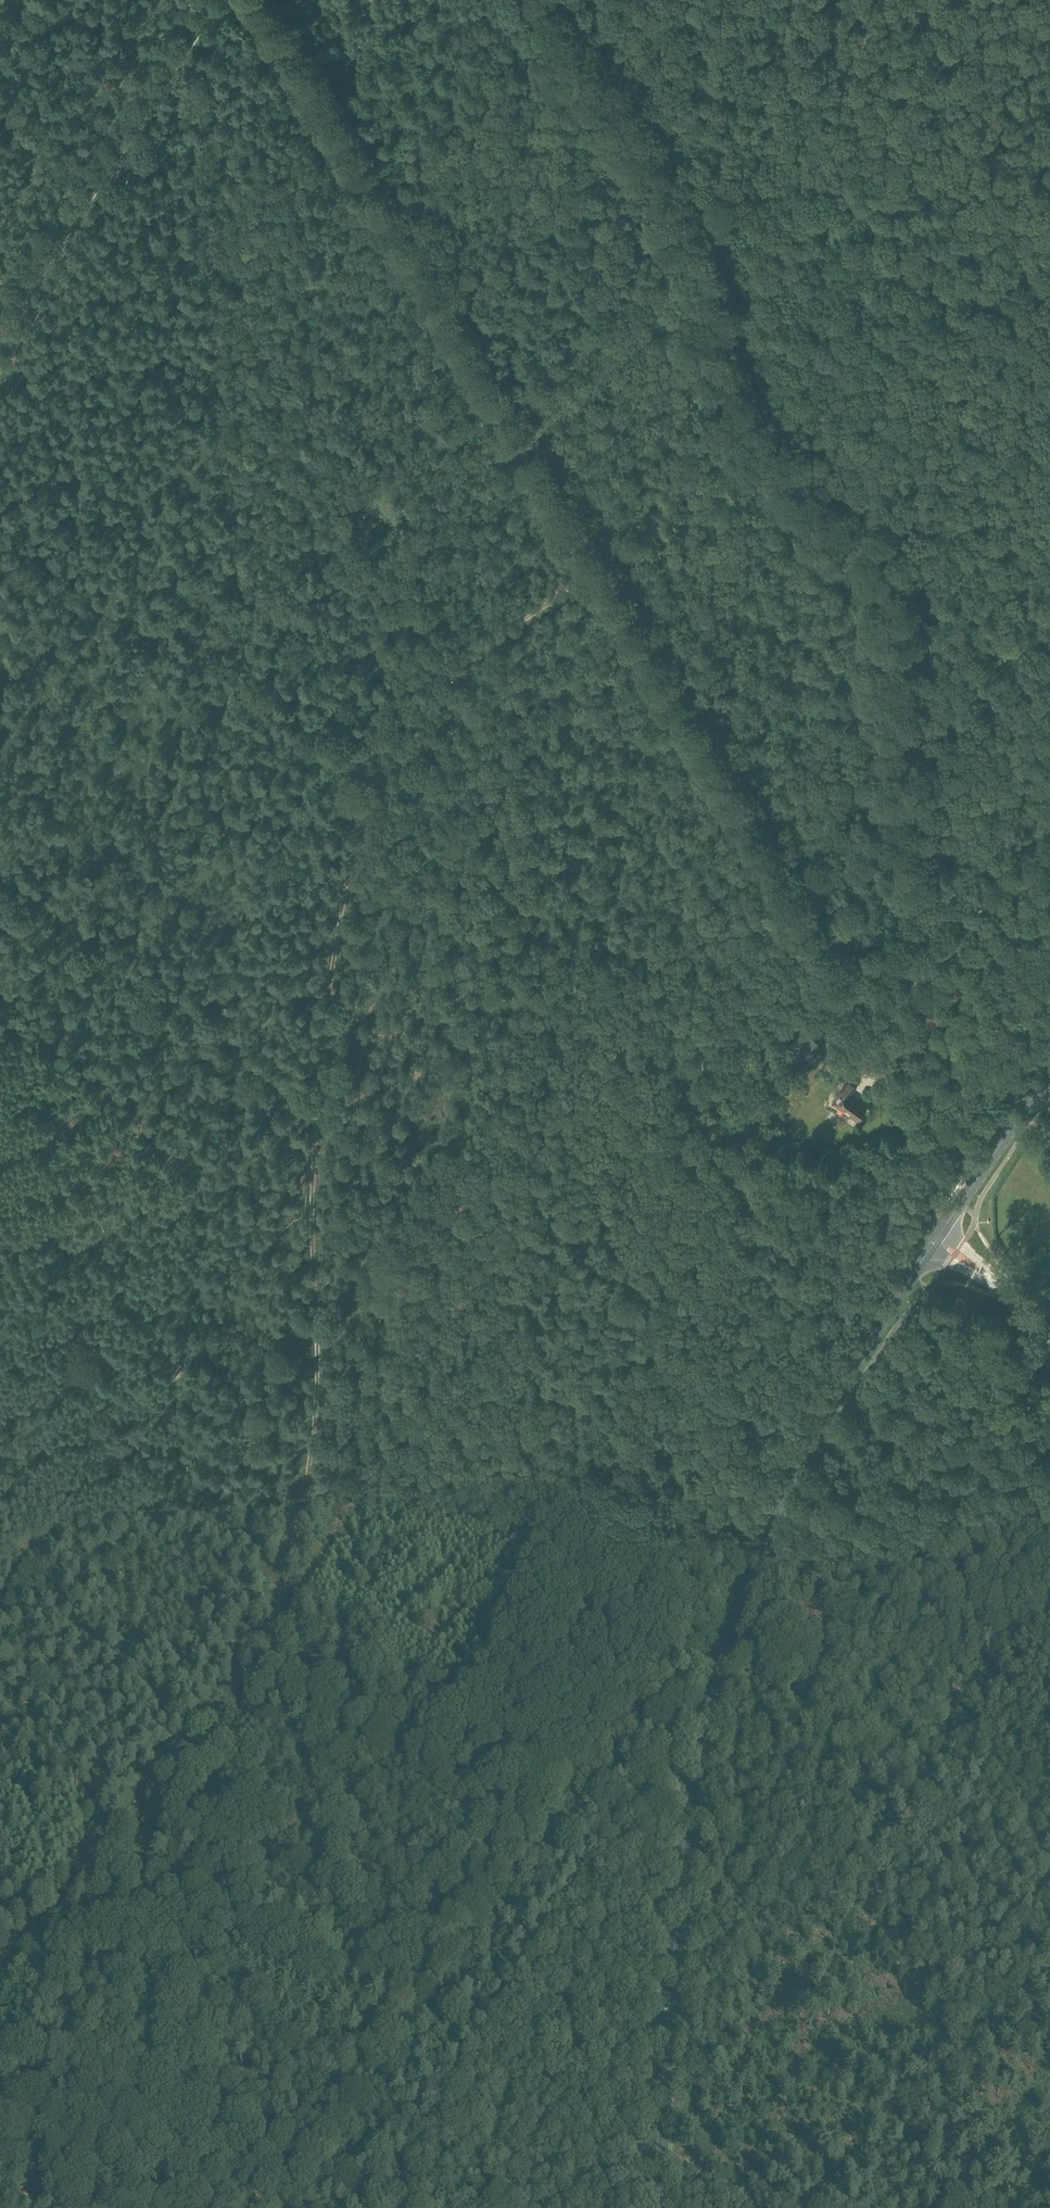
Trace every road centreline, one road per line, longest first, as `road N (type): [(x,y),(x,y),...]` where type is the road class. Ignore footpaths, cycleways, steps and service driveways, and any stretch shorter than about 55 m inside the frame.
road 1 (track): [(0,1975),(253,1652),(279,1604),(316,1420),(318,1082),(364,820),(379,786),(475,651),(589,581)]
road 2 (track): [(255,0),(897,1099)]
road 3 (primary): [(651,2207),(689,1794),(724,1643),(783,1491),(928,1253)]
road 4 (track): [(0,334),(223,0)]
road 5 (track): [(316,1107),(0,876)]
road 6 (primary): [(943,1231),(1049,1070)]

